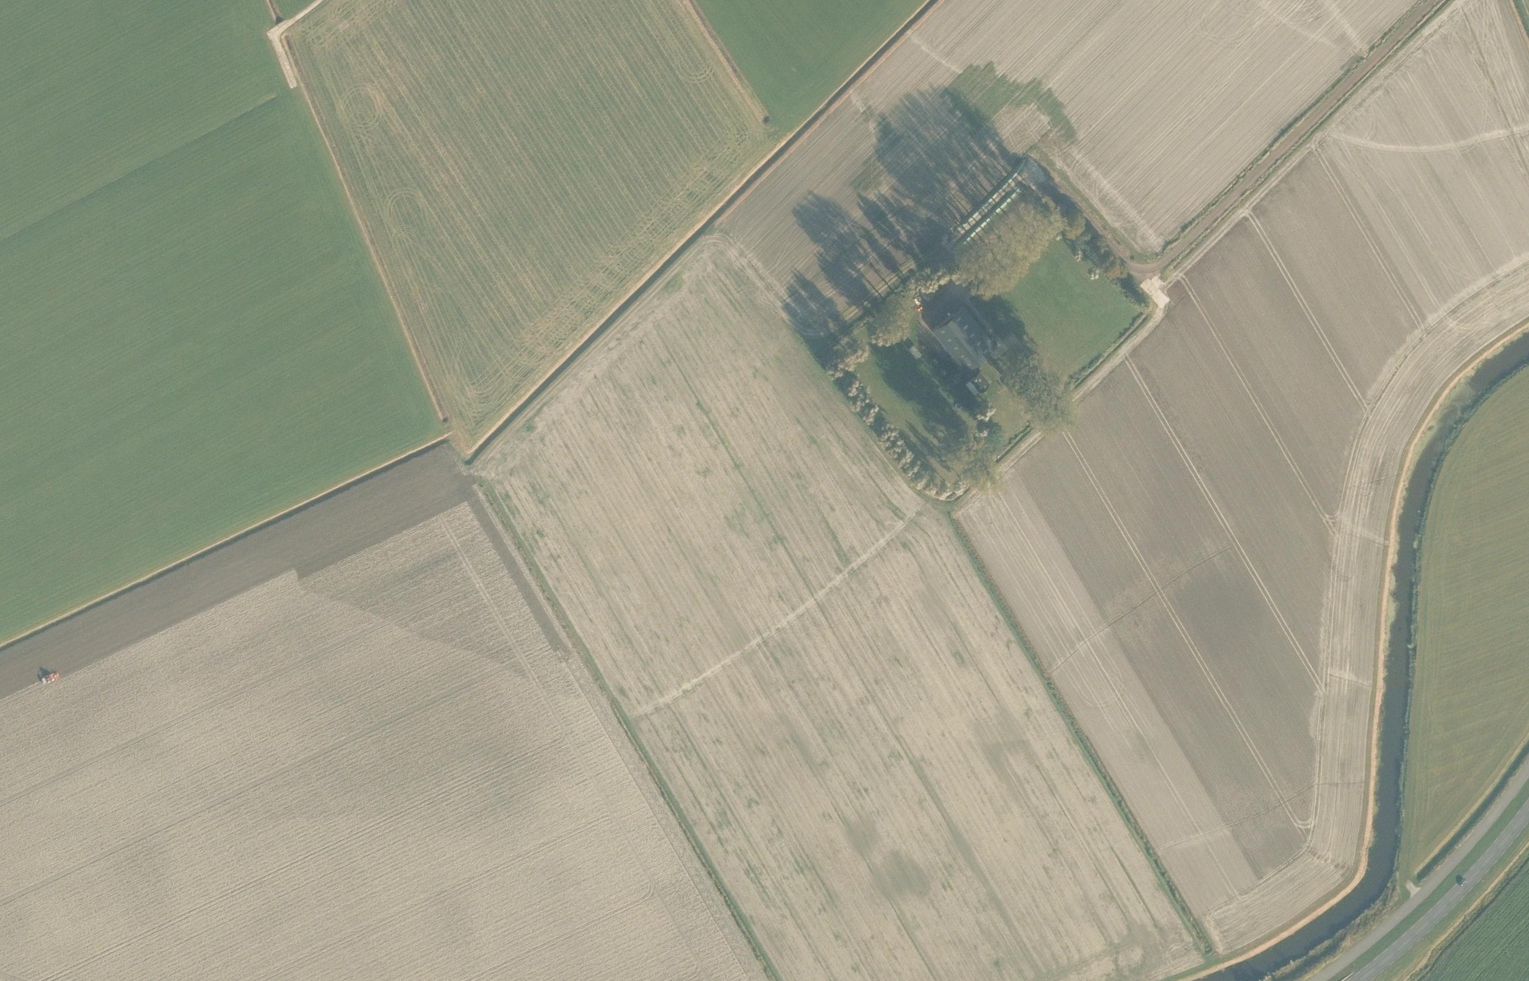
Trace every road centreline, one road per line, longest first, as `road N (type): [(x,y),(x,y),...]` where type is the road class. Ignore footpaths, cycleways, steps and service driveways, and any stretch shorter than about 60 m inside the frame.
road 1 (unclassified): [(1528,771),(1483,833),(1409,907),(1316,980)]
road 2 (primary): [(1528,811),(1471,880),(1361,980)]

